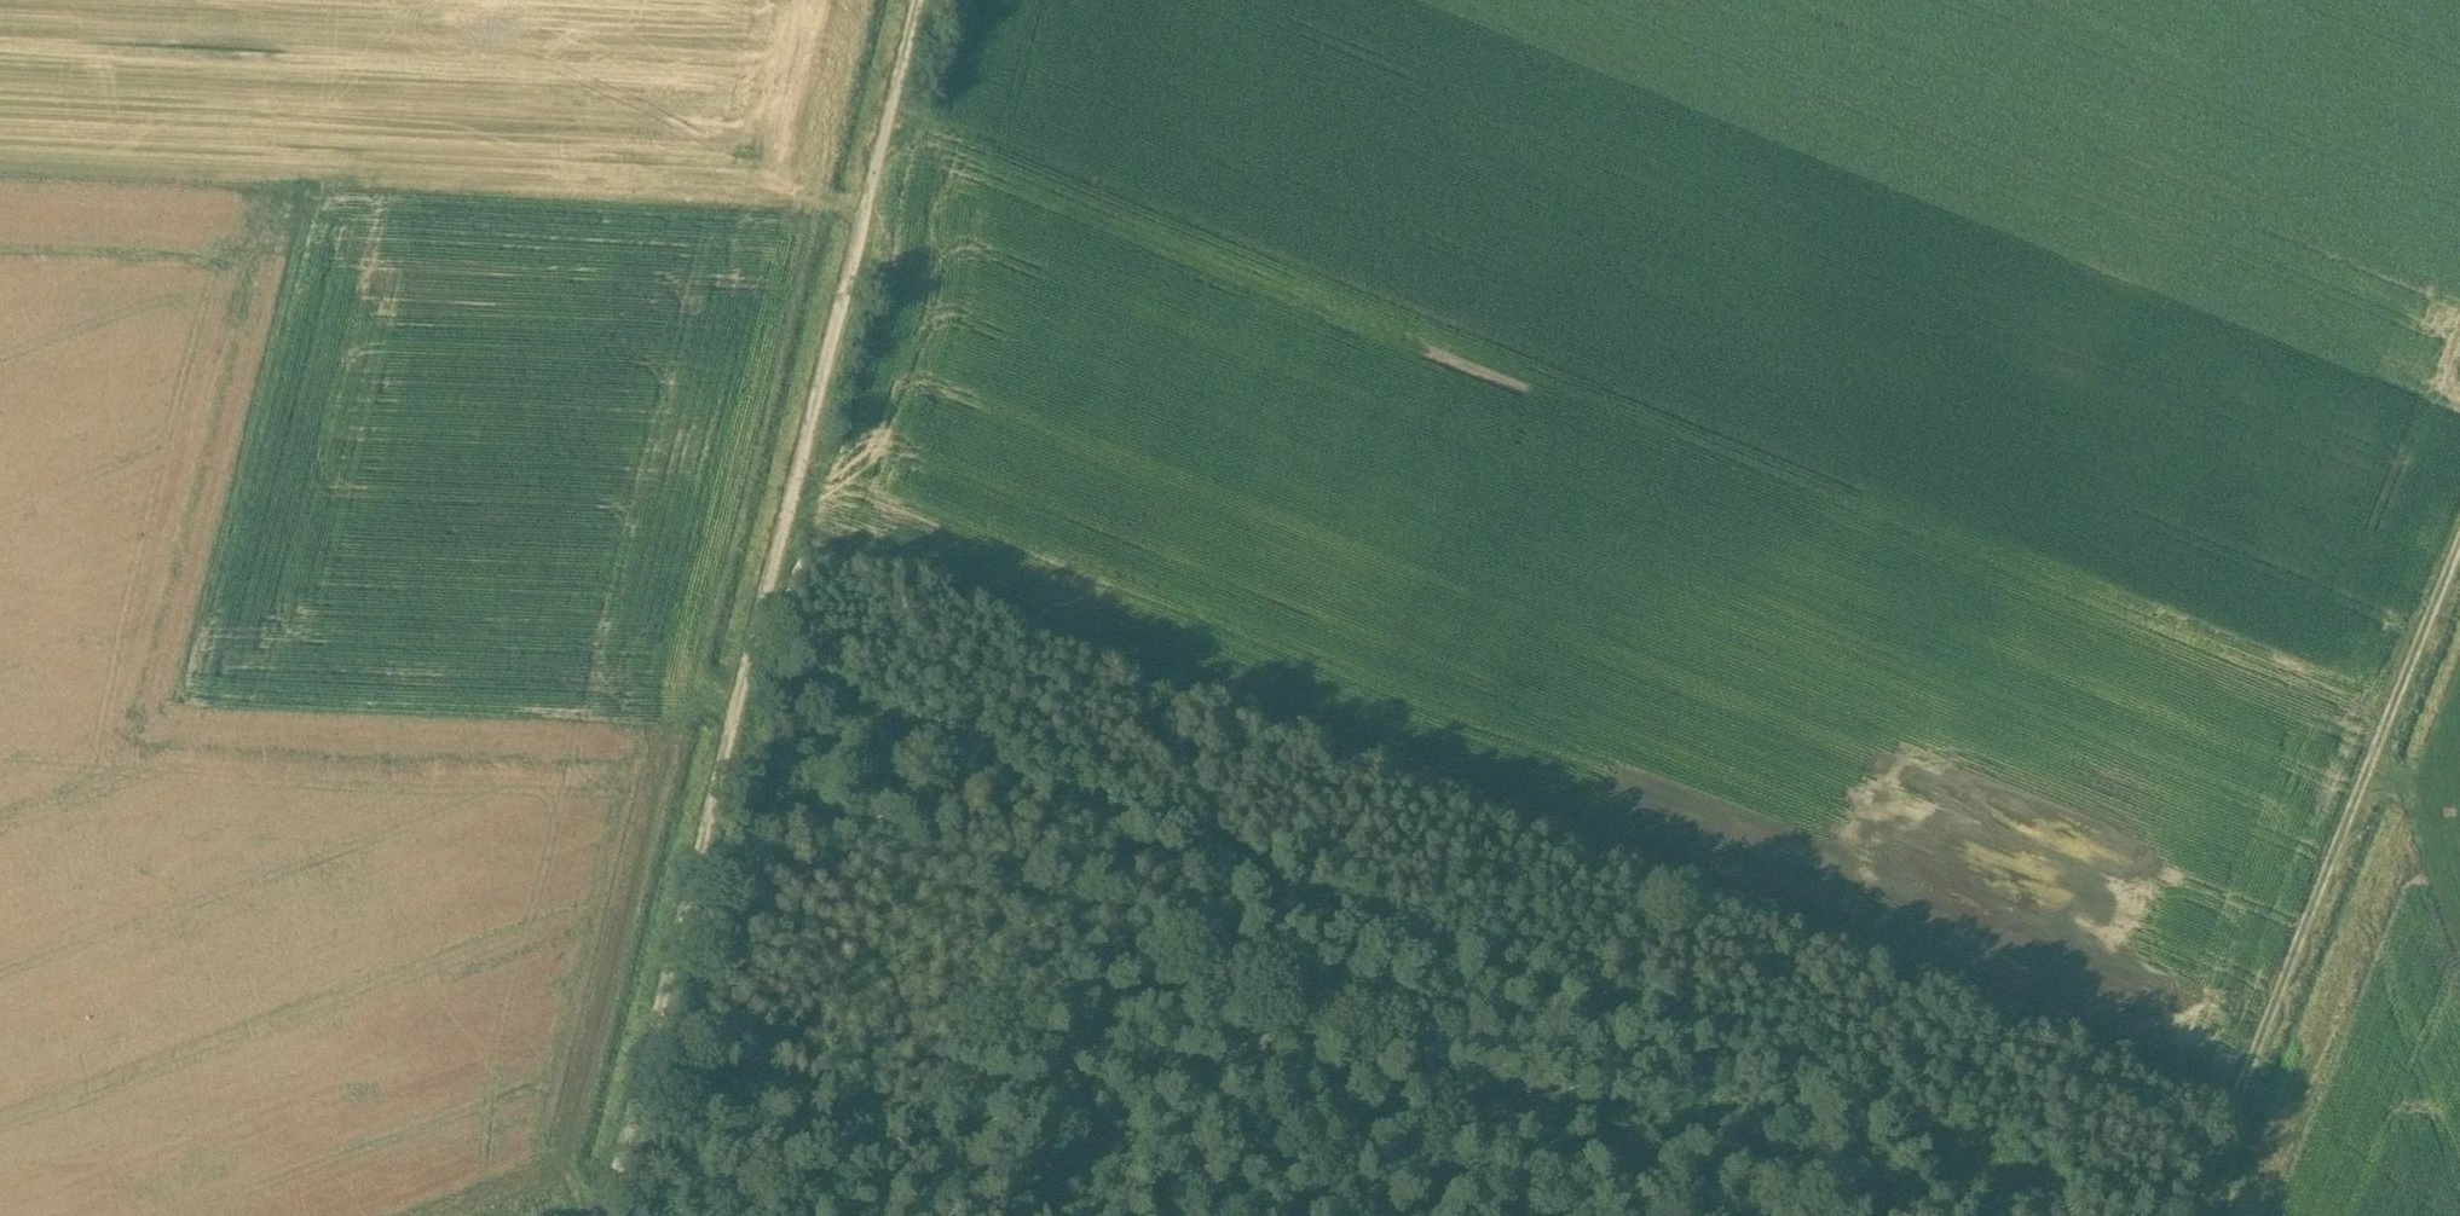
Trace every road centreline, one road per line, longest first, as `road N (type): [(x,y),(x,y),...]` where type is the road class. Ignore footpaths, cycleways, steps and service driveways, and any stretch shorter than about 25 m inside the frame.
road 1 (track): [(919,0),(609,1213)]
road 2 (track): [(2459,552),(2195,1215)]

